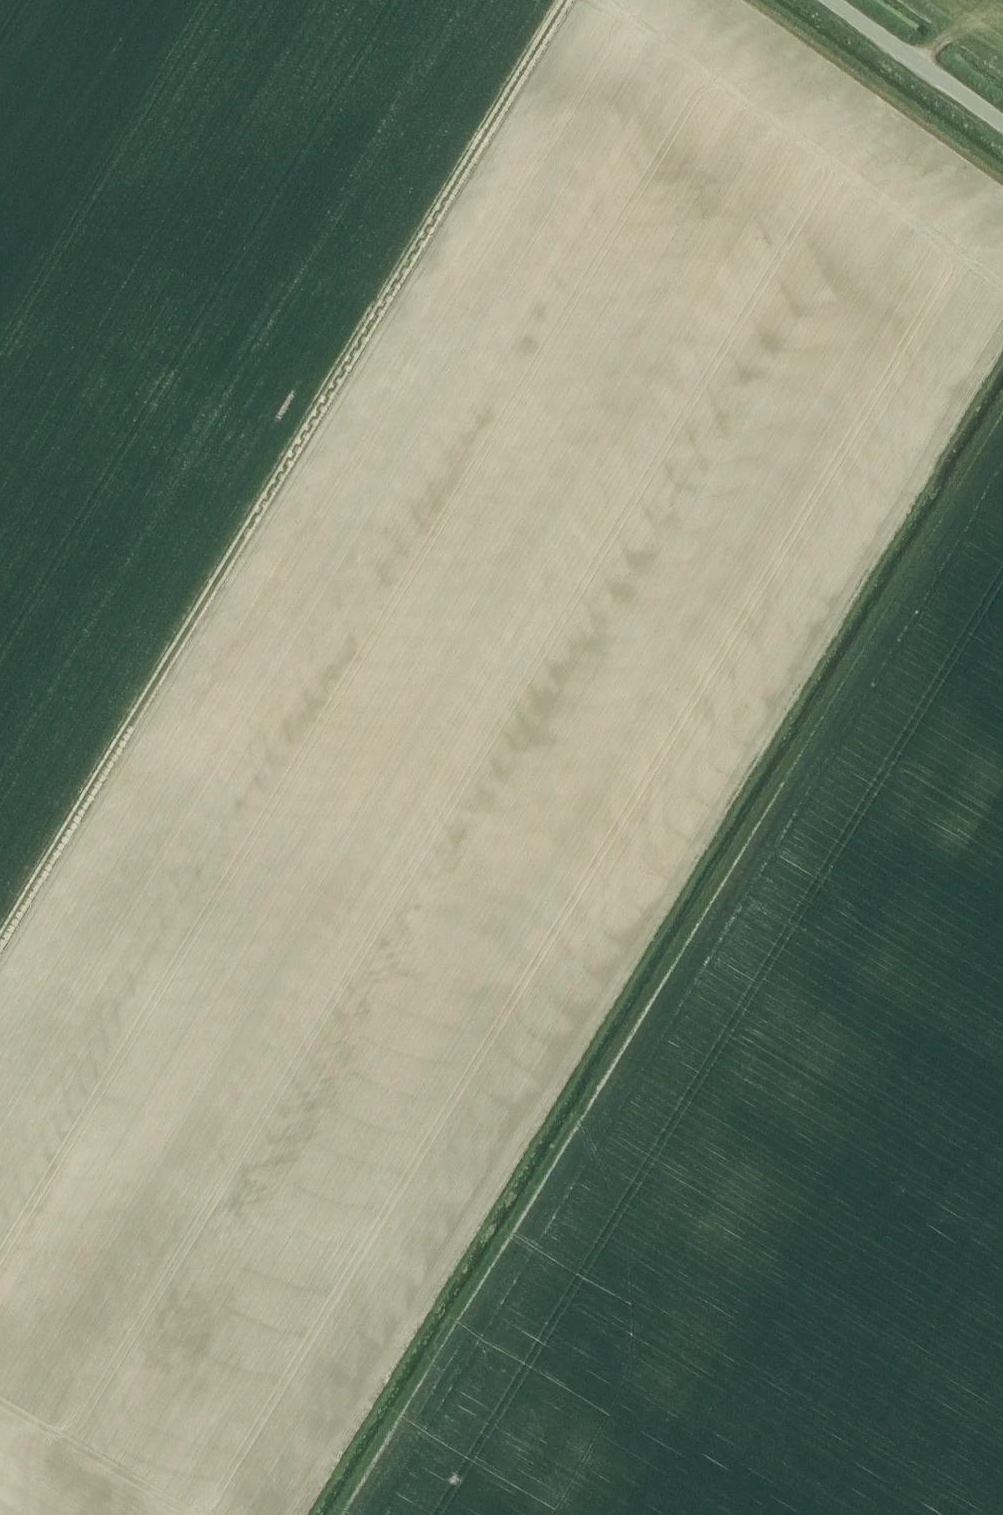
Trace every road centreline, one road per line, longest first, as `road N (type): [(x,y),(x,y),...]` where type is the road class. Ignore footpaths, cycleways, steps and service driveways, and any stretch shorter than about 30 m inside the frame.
road 1 (unclassified): [(1002,123),(833,0)]

